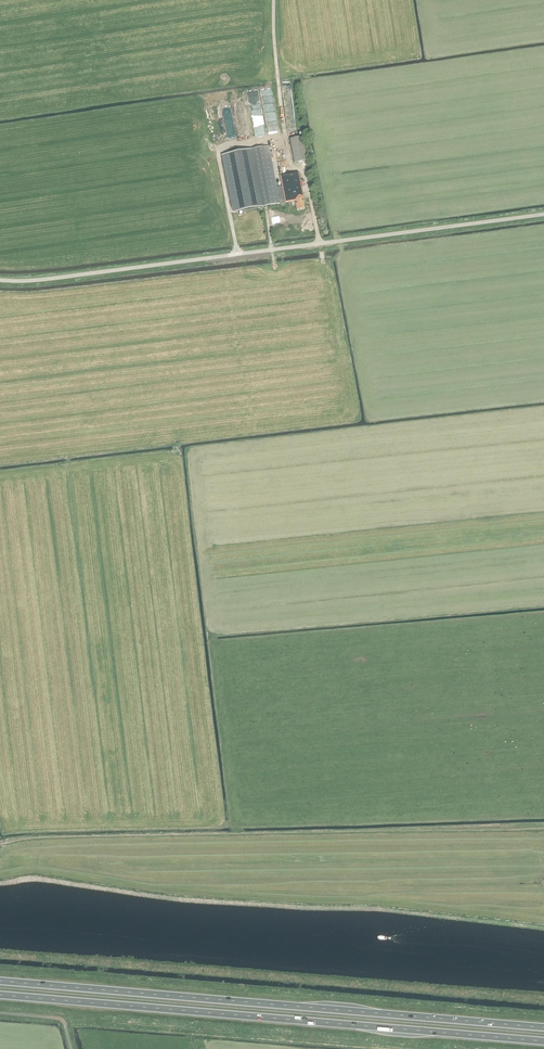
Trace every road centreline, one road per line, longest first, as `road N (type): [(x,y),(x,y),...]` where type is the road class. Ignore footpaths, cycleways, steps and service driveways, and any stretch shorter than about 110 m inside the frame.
road 1 (unclassified): [(543,215),(0,281)]
road 2 (trunk): [(543,1027),(0,981)]
road 3 (trunk): [(0,995),(543,1041)]

